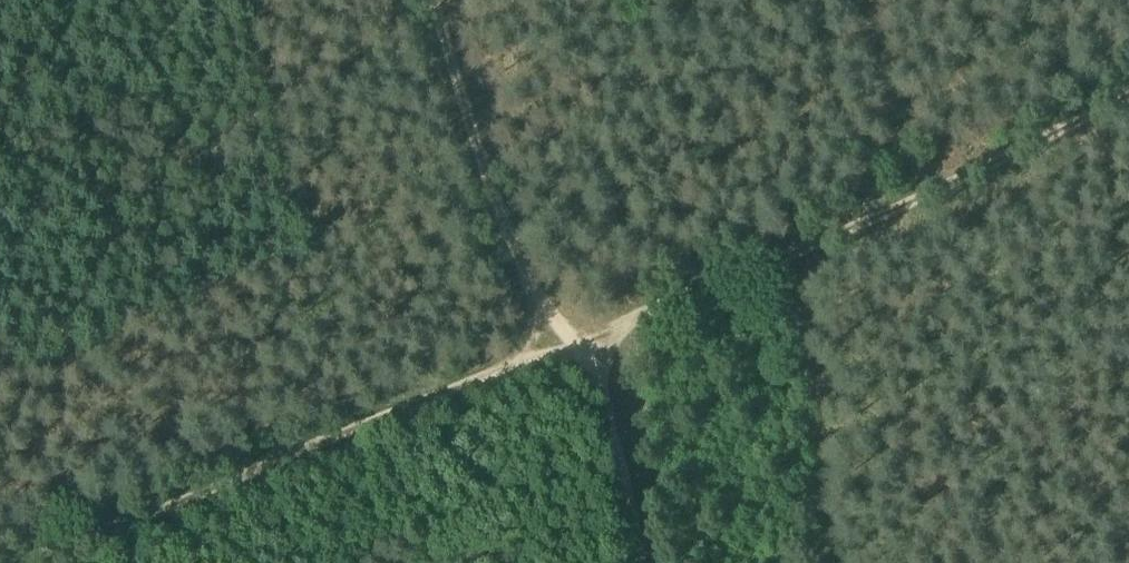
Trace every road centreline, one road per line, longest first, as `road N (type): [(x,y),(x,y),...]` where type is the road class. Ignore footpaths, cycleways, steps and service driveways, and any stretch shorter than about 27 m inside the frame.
road 1 (track): [(580,355),(10,562)]
road 2 (track): [(1128,103),(580,355)]
road 3 (track): [(580,355),(525,303),(411,0)]
road 4 (track): [(644,562),(603,375),(580,355)]
road 5 (track): [(939,190),(880,0)]

